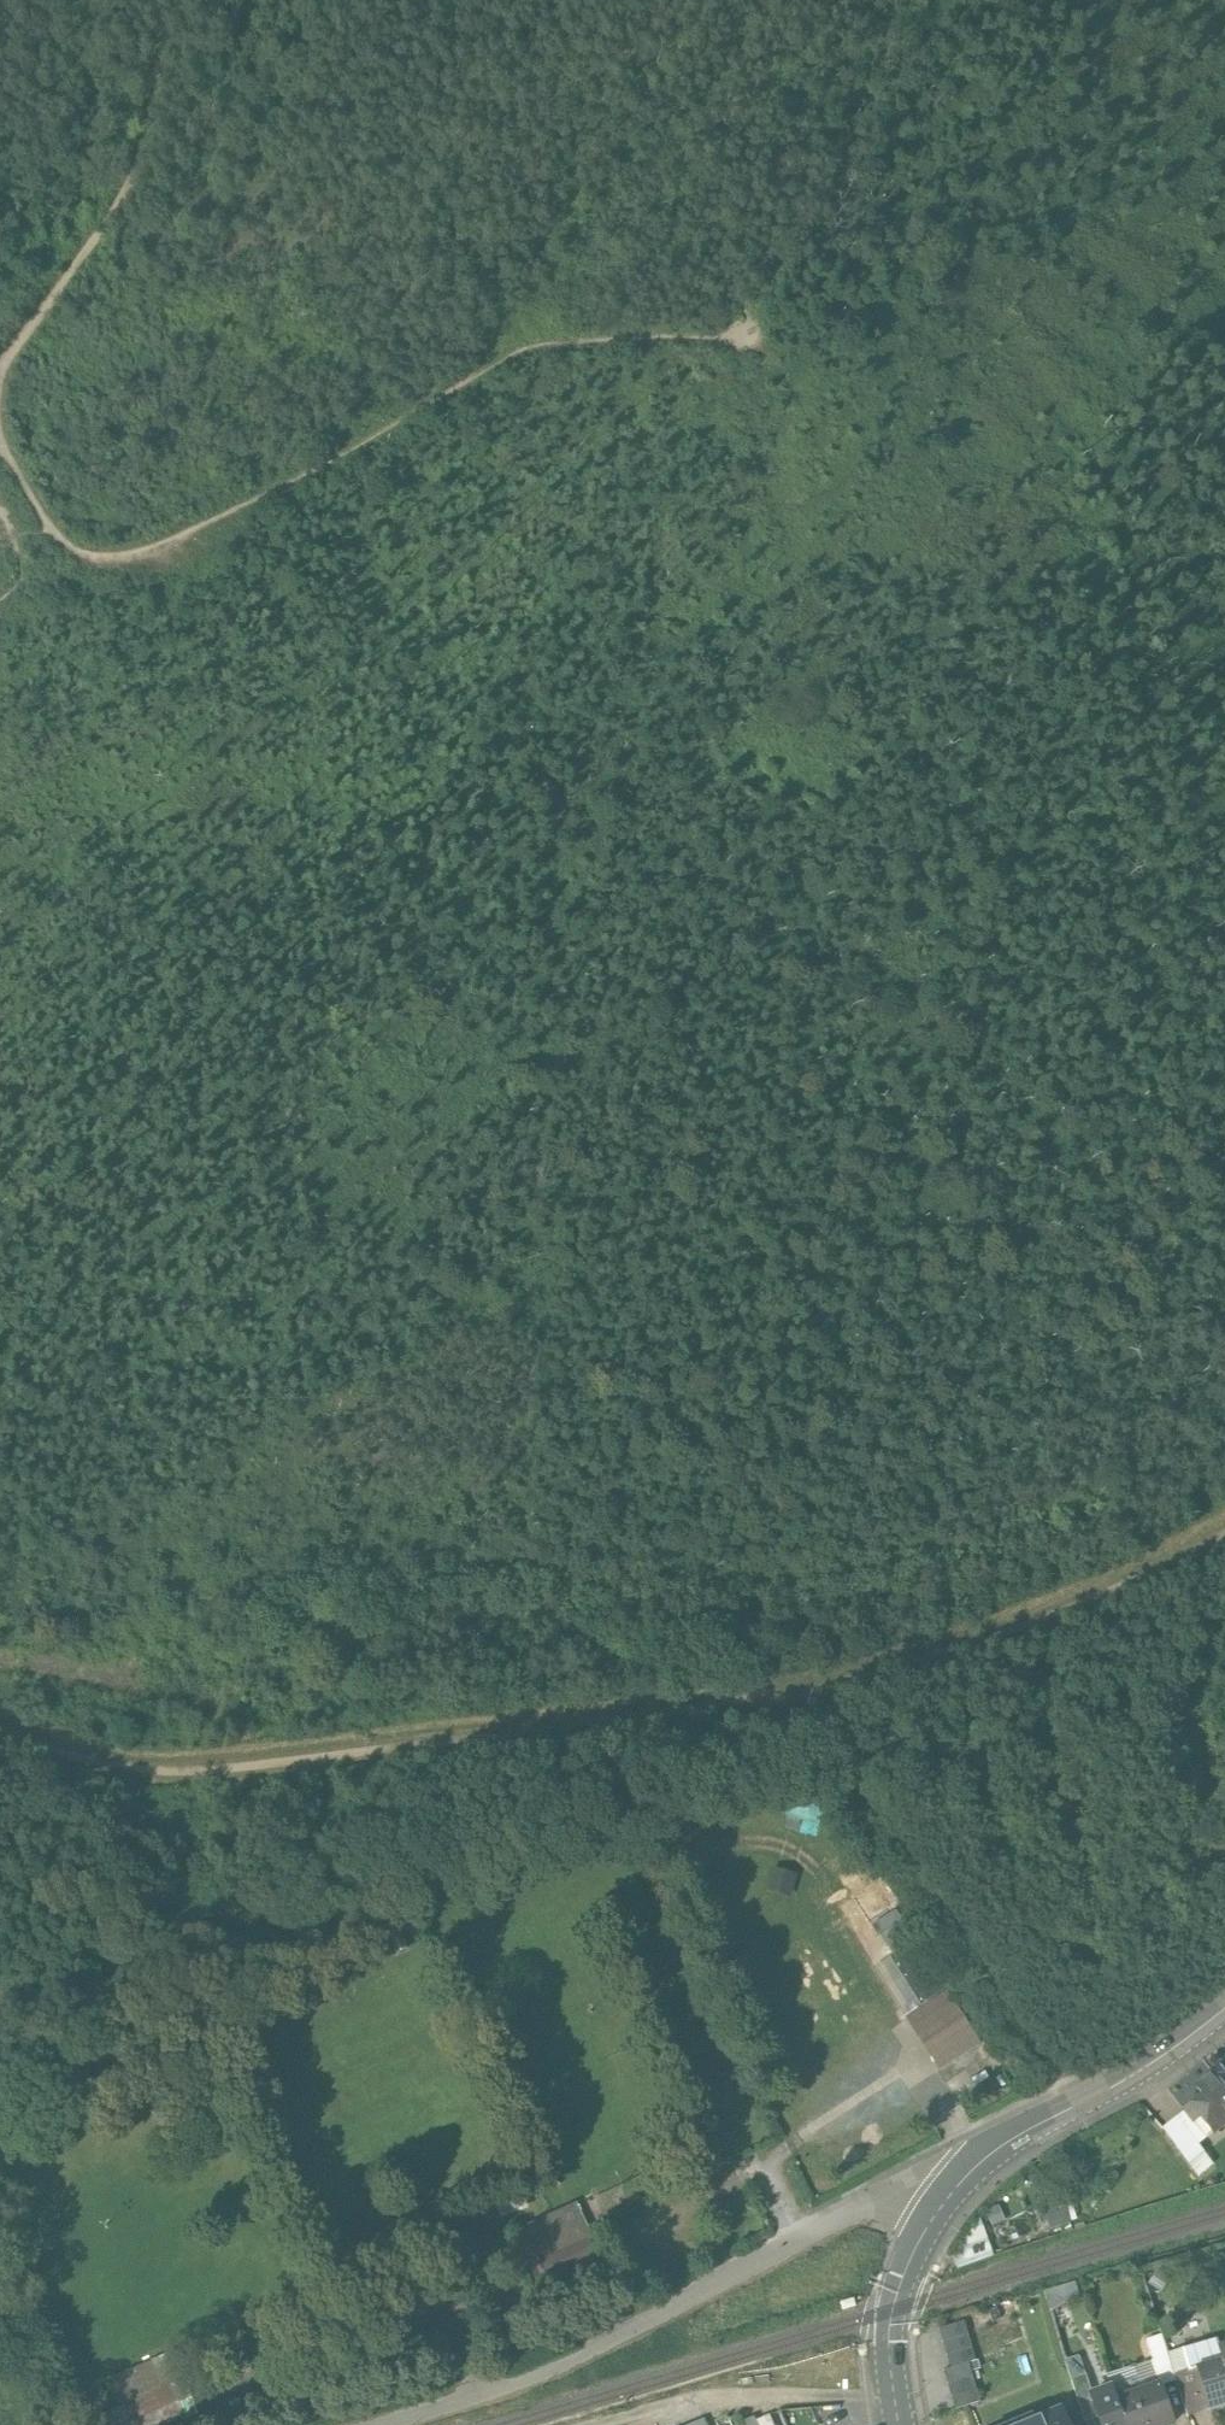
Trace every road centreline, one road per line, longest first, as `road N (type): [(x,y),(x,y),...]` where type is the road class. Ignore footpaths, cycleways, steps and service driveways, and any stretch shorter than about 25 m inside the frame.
road 1 (unclassified): [(378,2424),(567,2364),(849,2214),(949,2193)]
road 2 (residential): [(949,2193),(976,2161),(1124,2078),(1224,2005)]
road 3 (residential): [(896,2424),(890,2310),(910,2256),(949,2193)]

